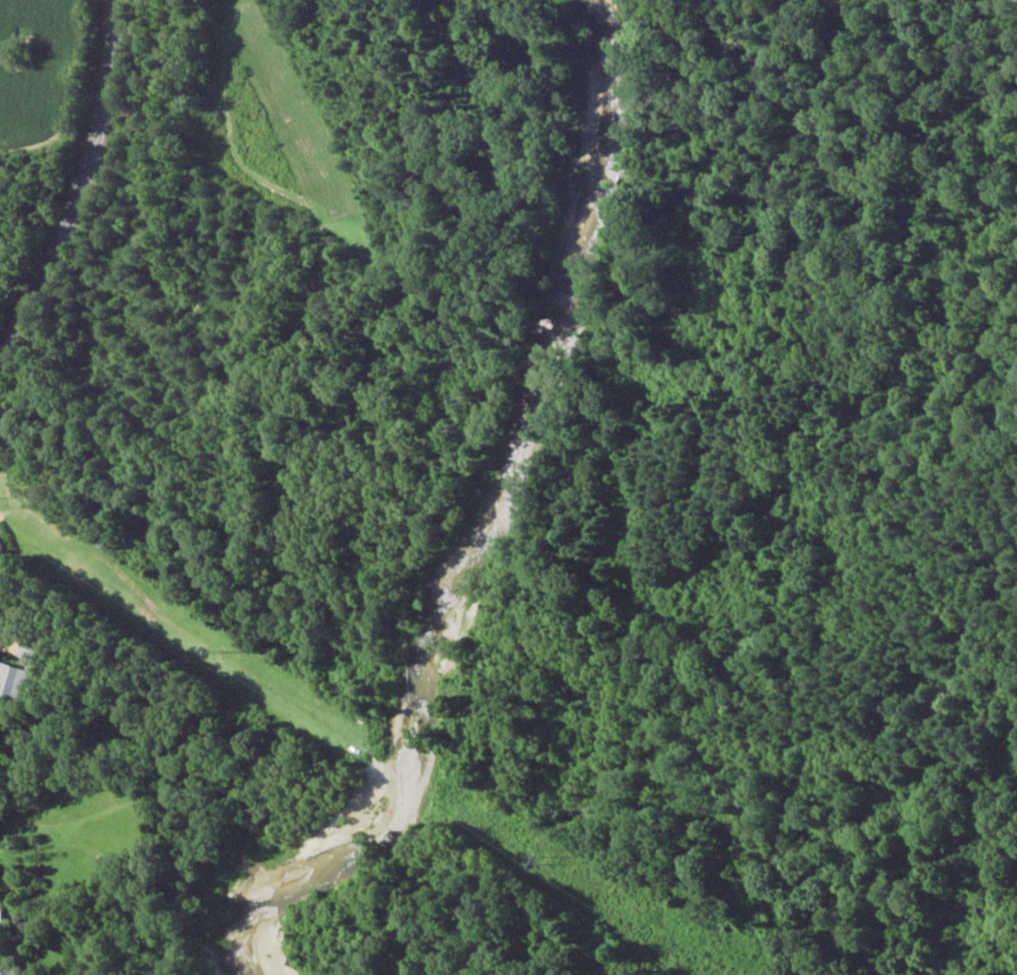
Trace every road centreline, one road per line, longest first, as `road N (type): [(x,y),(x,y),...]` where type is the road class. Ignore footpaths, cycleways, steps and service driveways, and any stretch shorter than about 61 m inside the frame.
road 1 (residential): [(0,492),(92,226),(112,116),(106,0)]

